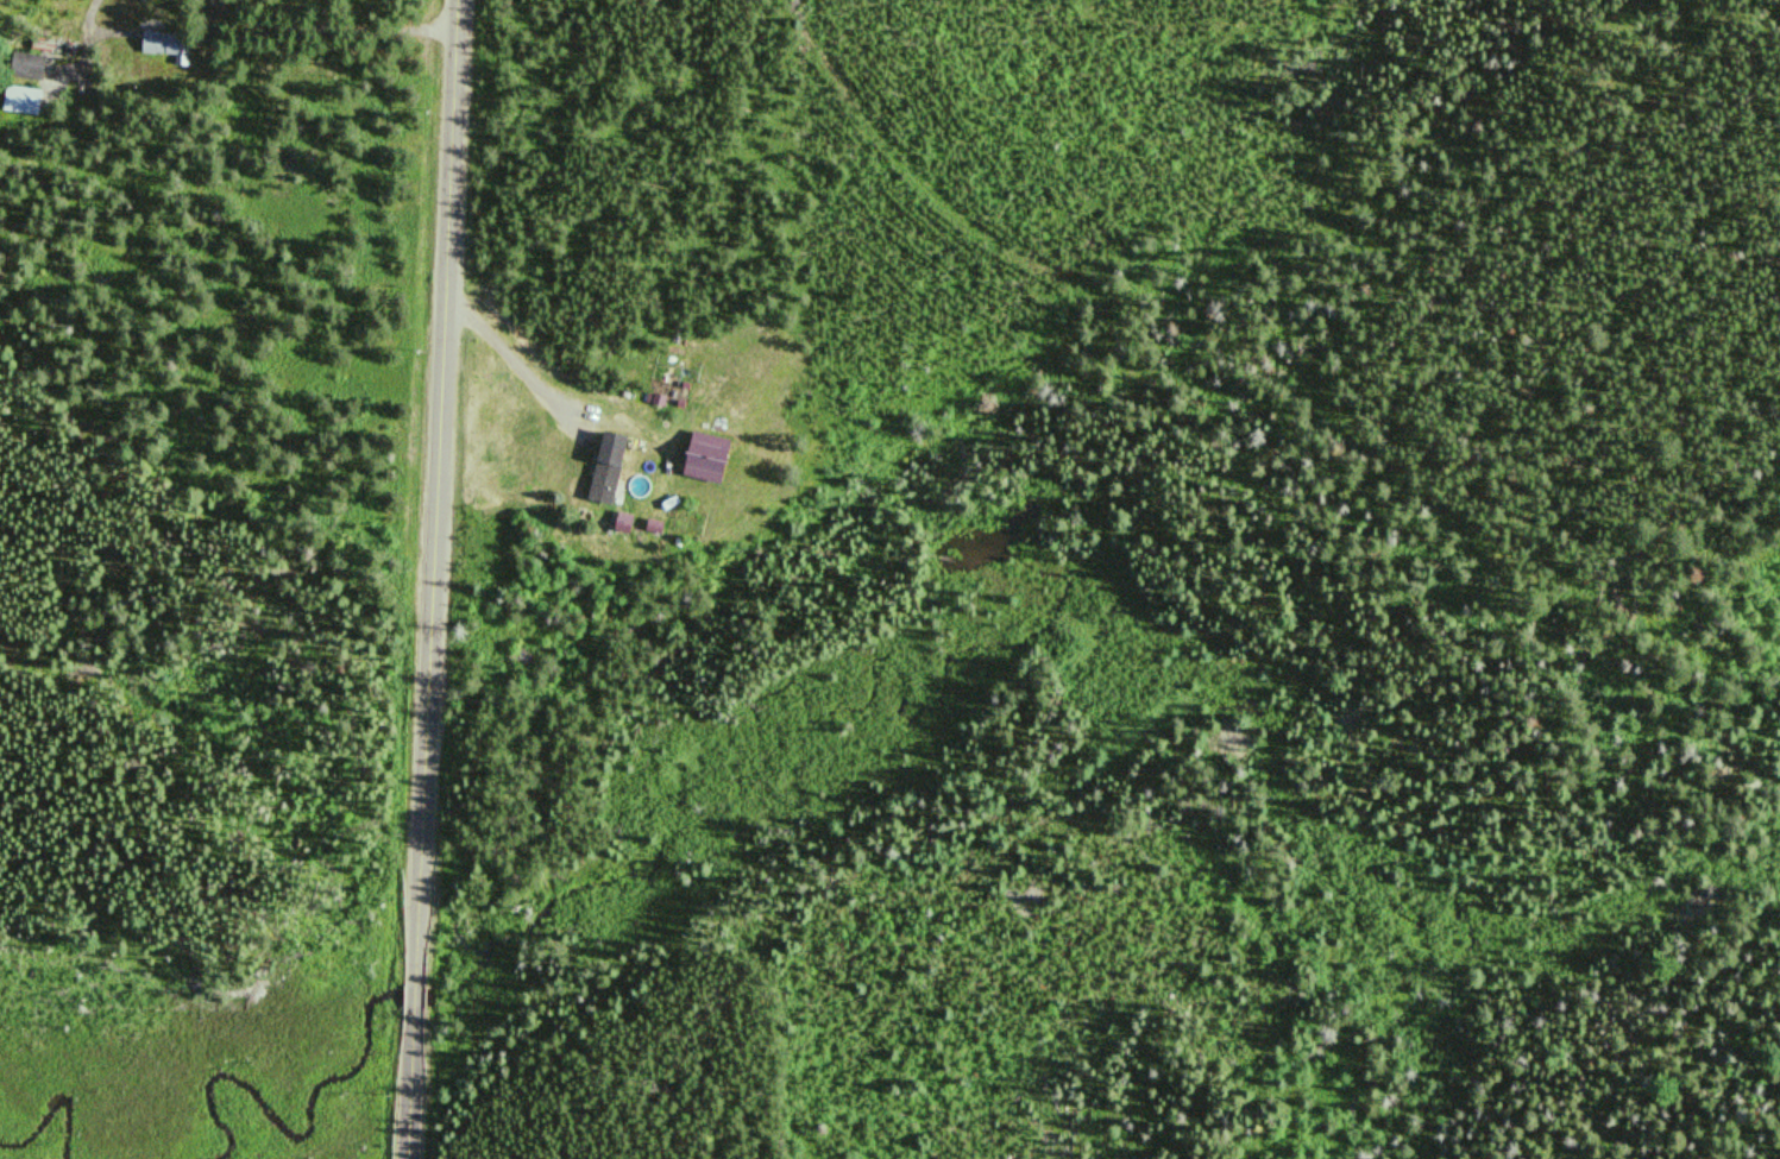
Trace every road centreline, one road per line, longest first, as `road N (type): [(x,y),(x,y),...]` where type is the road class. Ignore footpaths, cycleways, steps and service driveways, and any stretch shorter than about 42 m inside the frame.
road 1 (tertiary): [(405,1158),(457,0)]

